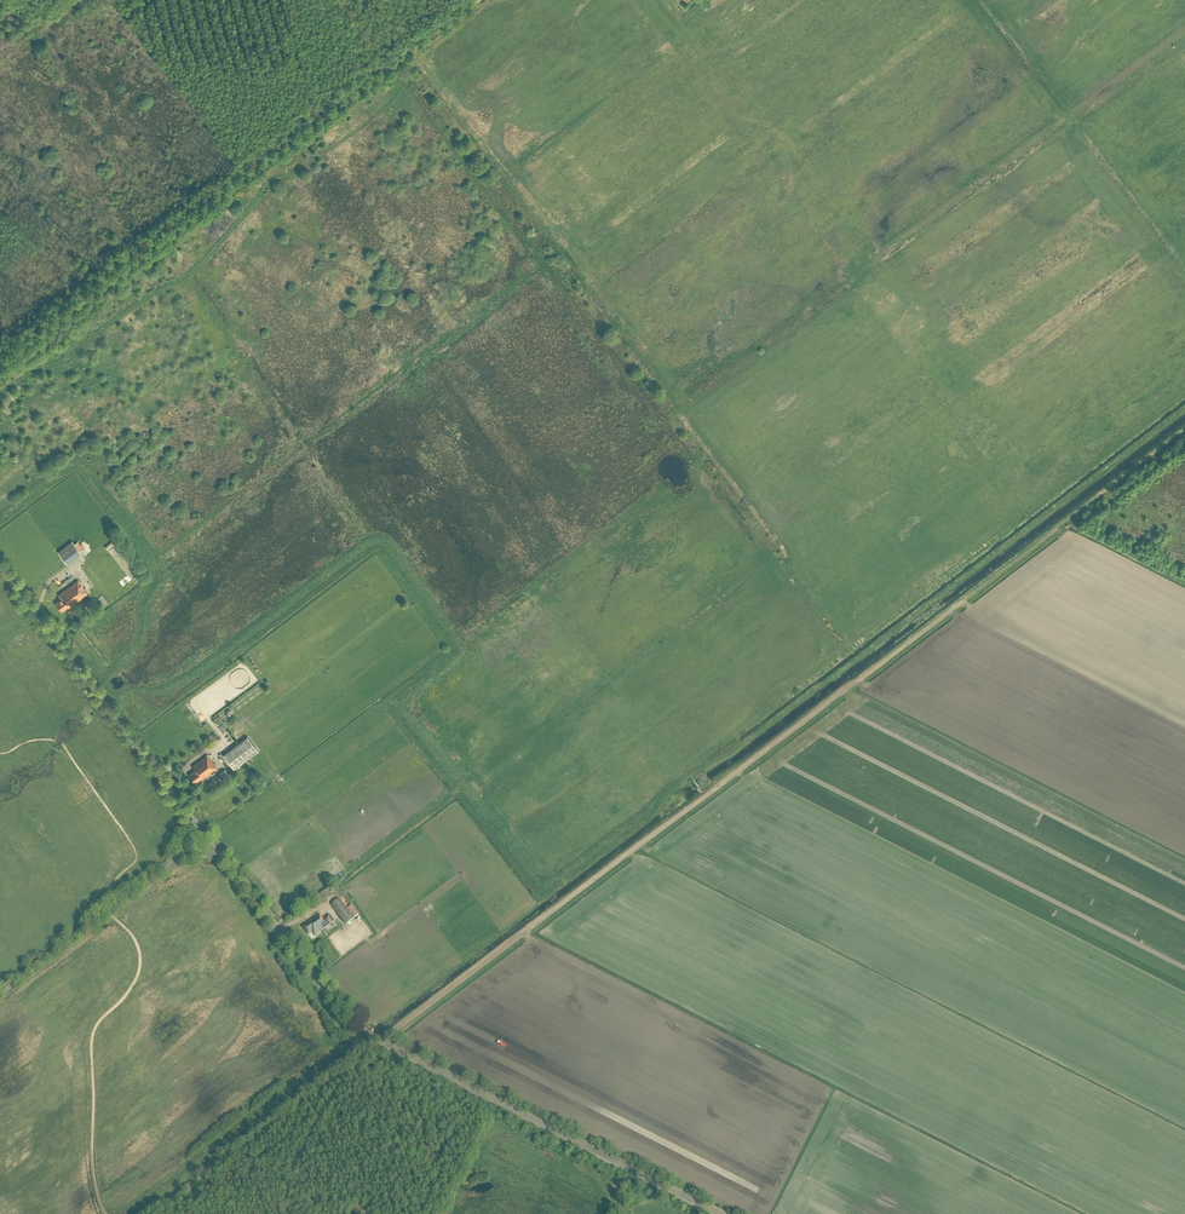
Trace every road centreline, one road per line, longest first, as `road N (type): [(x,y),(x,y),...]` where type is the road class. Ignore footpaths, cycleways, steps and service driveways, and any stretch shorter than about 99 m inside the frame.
road 1 (track): [(380,1041),(1184,428)]
road 2 (track): [(677,0),(872,265),(1184,33)]
road 3 (tertiary): [(718,1213),(355,1024),(222,858)]
road 4 (unclassified): [(0,364),(477,0)]
road 5 (track): [(0,753),(39,739),(63,745),(137,856),(102,902),(133,937),(140,962),(128,993),(92,1040),(92,1161),(105,1213)]
road 6 (tertiary): [(190,815),(0,564)]
road 7 (tertiary): [(171,863),(0,995)]
road 8 (track): [(295,1213),(289,1178),(377,1040)]

